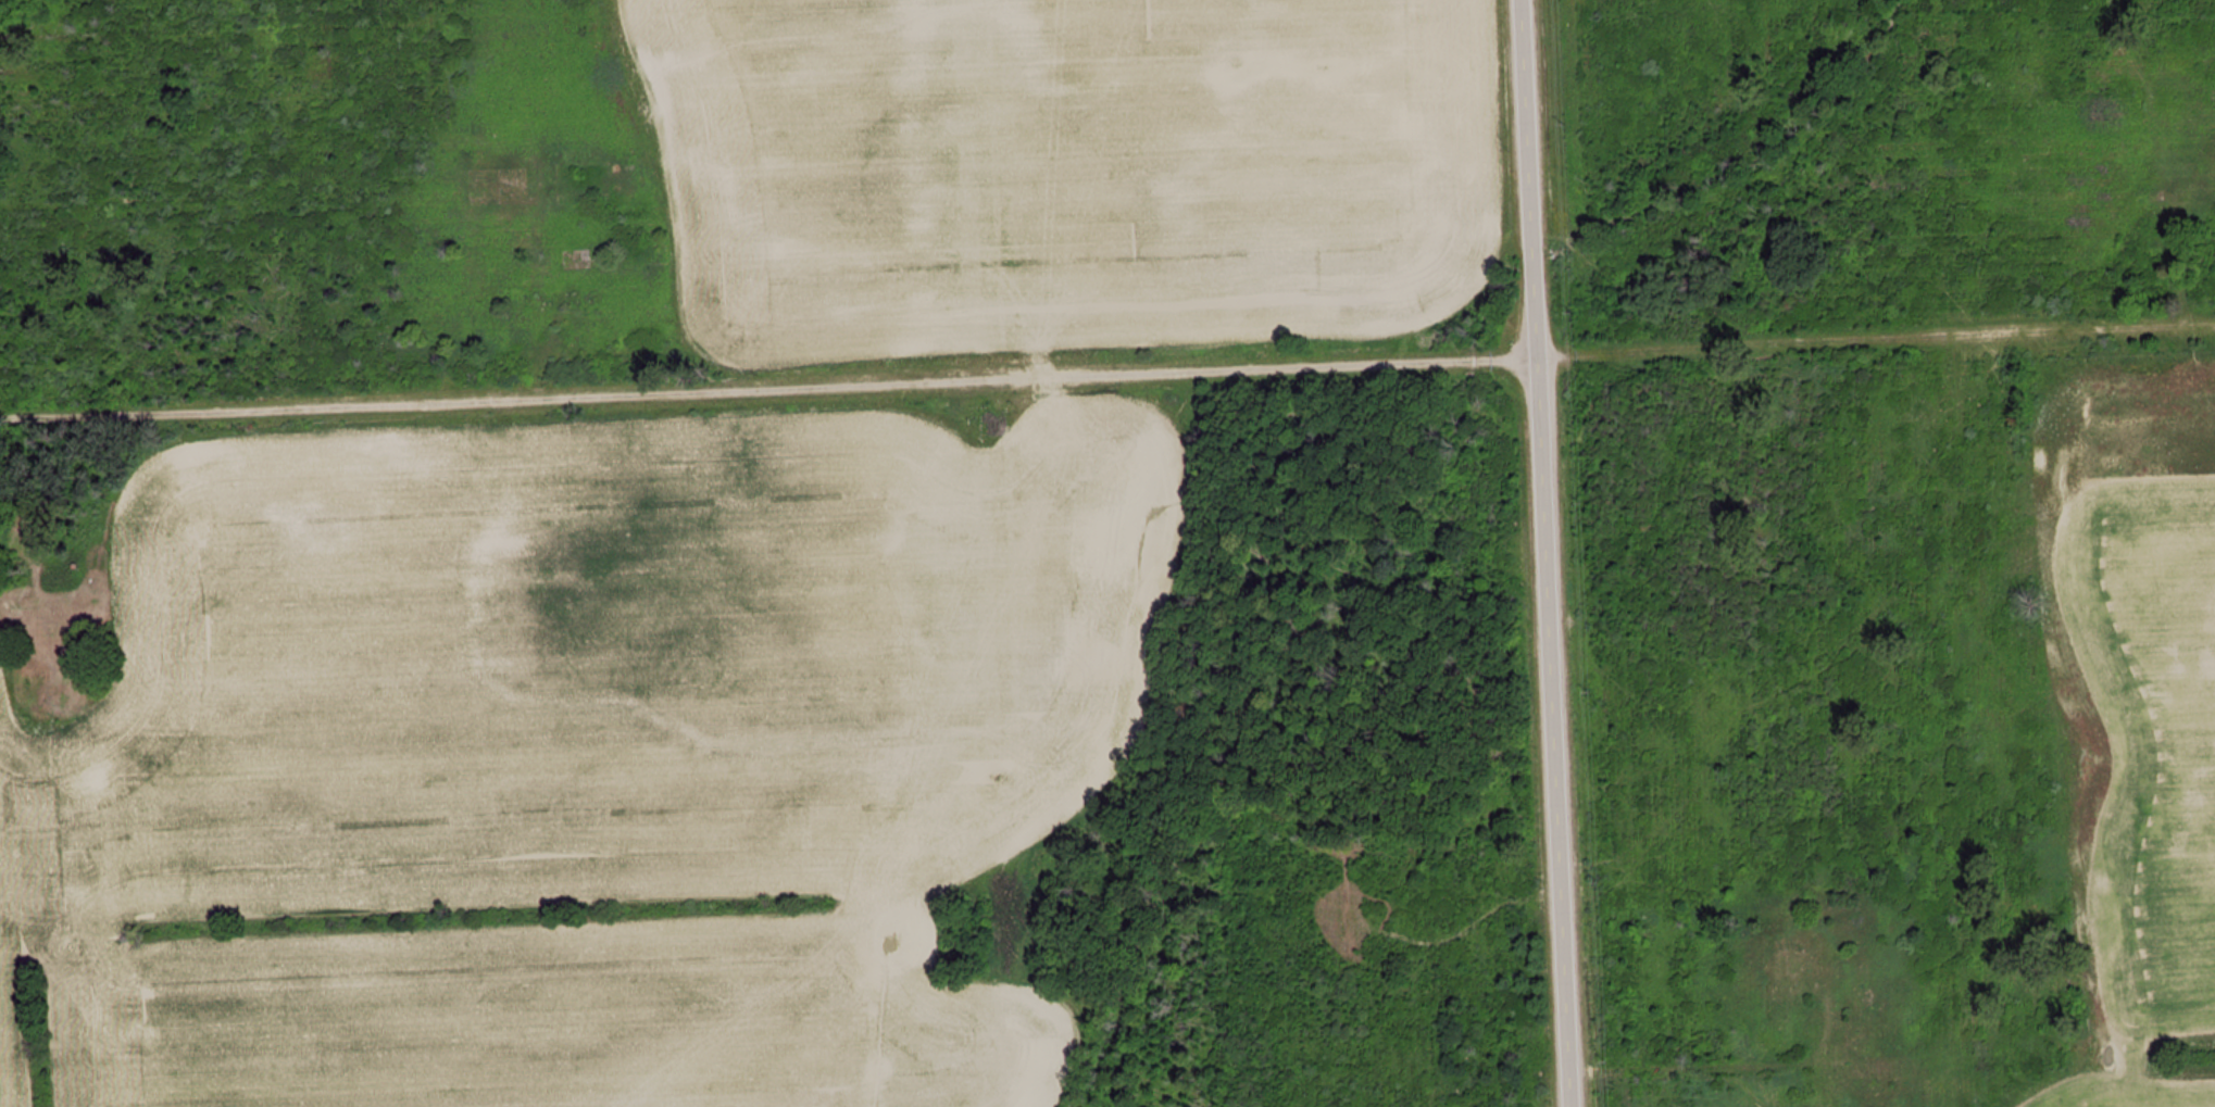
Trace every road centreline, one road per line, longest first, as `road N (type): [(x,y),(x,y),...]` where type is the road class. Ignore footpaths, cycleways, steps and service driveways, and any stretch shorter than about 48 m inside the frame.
road 1 (residential): [(0,421),(1537,358)]
road 2 (residential): [(1570,1106),(1524,0)]

